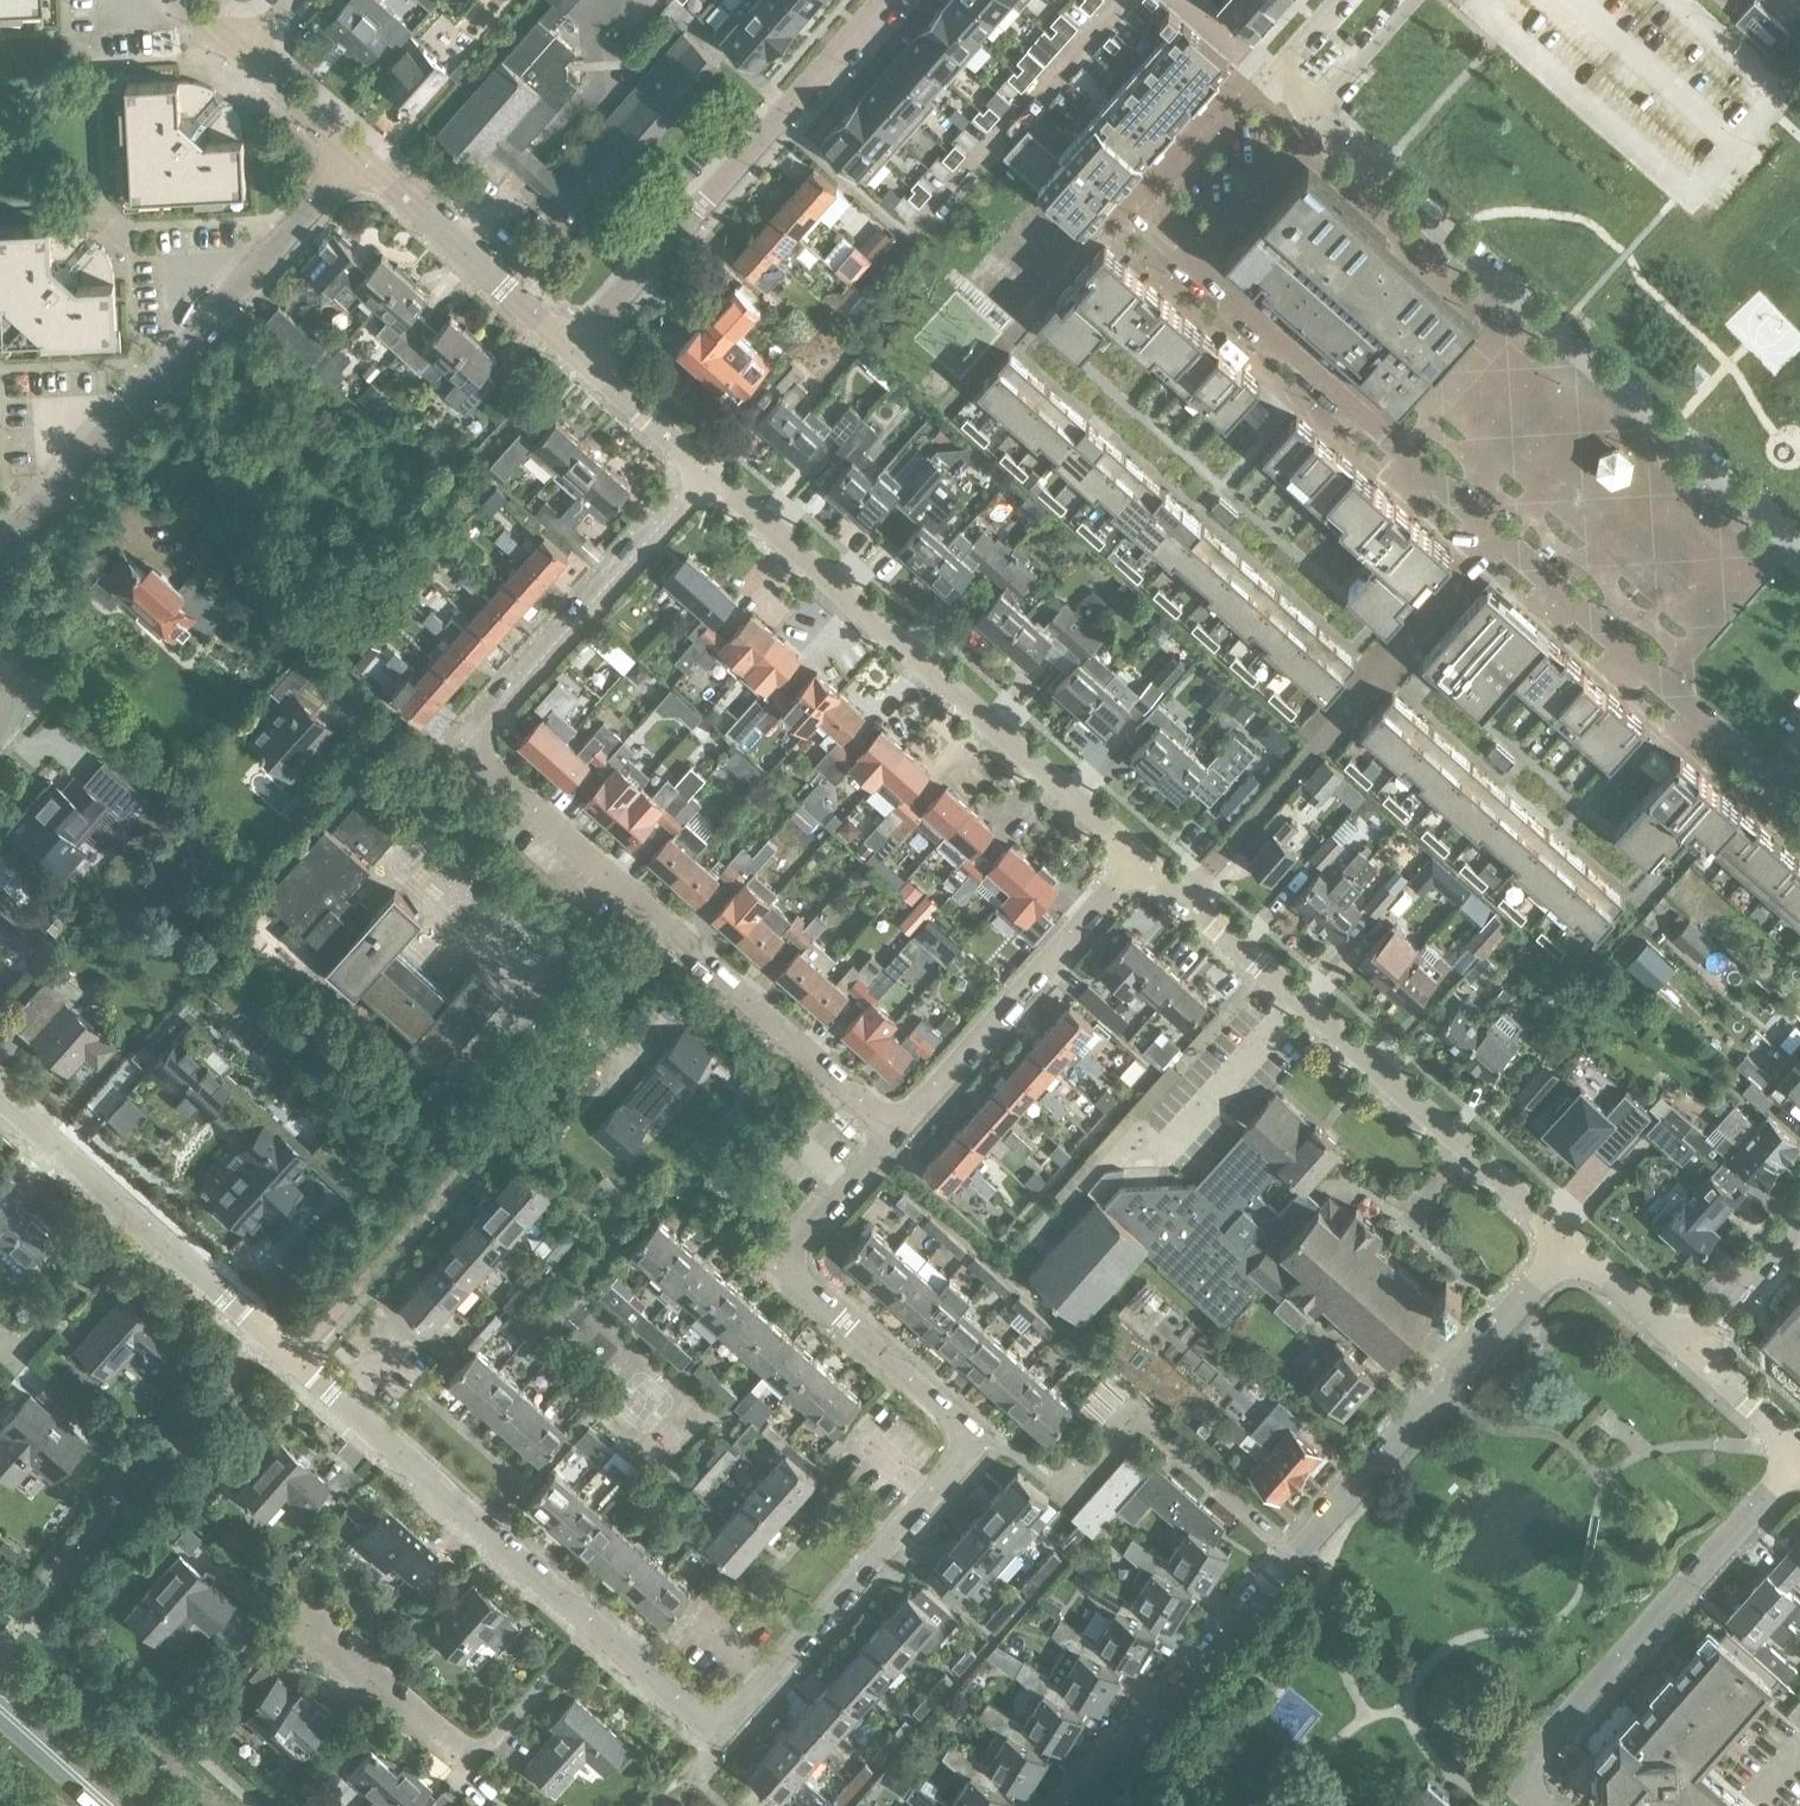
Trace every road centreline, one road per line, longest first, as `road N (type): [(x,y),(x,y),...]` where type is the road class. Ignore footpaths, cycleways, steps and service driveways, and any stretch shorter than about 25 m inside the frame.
road 1 (residential): [(895,1131),(467,742),(709,470)]
road 2 (residential): [(1187,257),(1771,780)]
road 3 (residential): [(1799,544),(1381,166),(1313,115)]
road 4 (residential): [(596,1629),(139,1219)]
road 5 (residential): [(709,470),(1139,855)]
road 6 (residential): [(970,1442),(968,1455),(713,1733),(596,1629)]
road 7 (residential): [(0,553),(358,155)]
road 8 (residential): [(1184,894),(1576,1245)]
road 9 (residential): [(576,349),(885,0)]
road 10 (residential): [(1799,1464),(1528,1762),(1523,1785),(1546,1805)]
road 11 (residential): [(895,1131),(782,1263),(970,1442)]
road 12 (residential): [(596,1629),(472,1756),(279,1592)]
road 13 (residential): [(1292,1552),(1576,1245)]
road 14 (residential): [(1292,1552),(1132,1419),(1063,1486),(1015,1449),(970,1442)]
road 15 (residential): [(895,1131),(1139,855)]
road 16 (residential): [(1065,1805),(1292,1552)]
road 17 (residential): [(358,155),(576,349)]
road 18 (residential): [(1270,79),(1141,218),(1187,257)]
road 19 (residential): [(0,1345),(17,1359),(139,1219)]
road 20 (residential): [(1187,257),(1313,115)]
road 21 (residential): [(139,1219),(0,1098)]
road 22 (residential): [(576,349),(709,470)]
road 23 (residential): [(1689,1348),(1799,1218)]
road 24 (residential): [(1313,115),(1417,0)]
road 25 (residential): [(244,50),(358,155)]
road 26 (residential): [(1576,1245),(1689,1348)]
road 27 (tertiary): [(111,1805),(0,1708)]
road 28 (residential): [(1689,1348),(1799,1446)]

